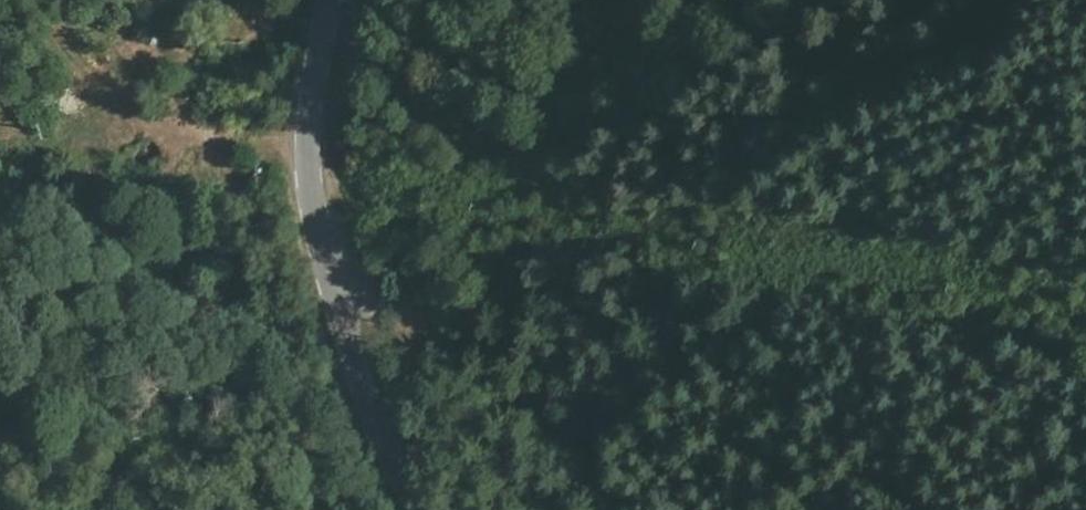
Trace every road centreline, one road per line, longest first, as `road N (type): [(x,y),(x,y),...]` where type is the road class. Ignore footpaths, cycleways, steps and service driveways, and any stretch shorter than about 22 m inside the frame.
road 1 (unclassified): [(437,509),(389,448),(362,387),(357,319),(314,175),(303,0)]

